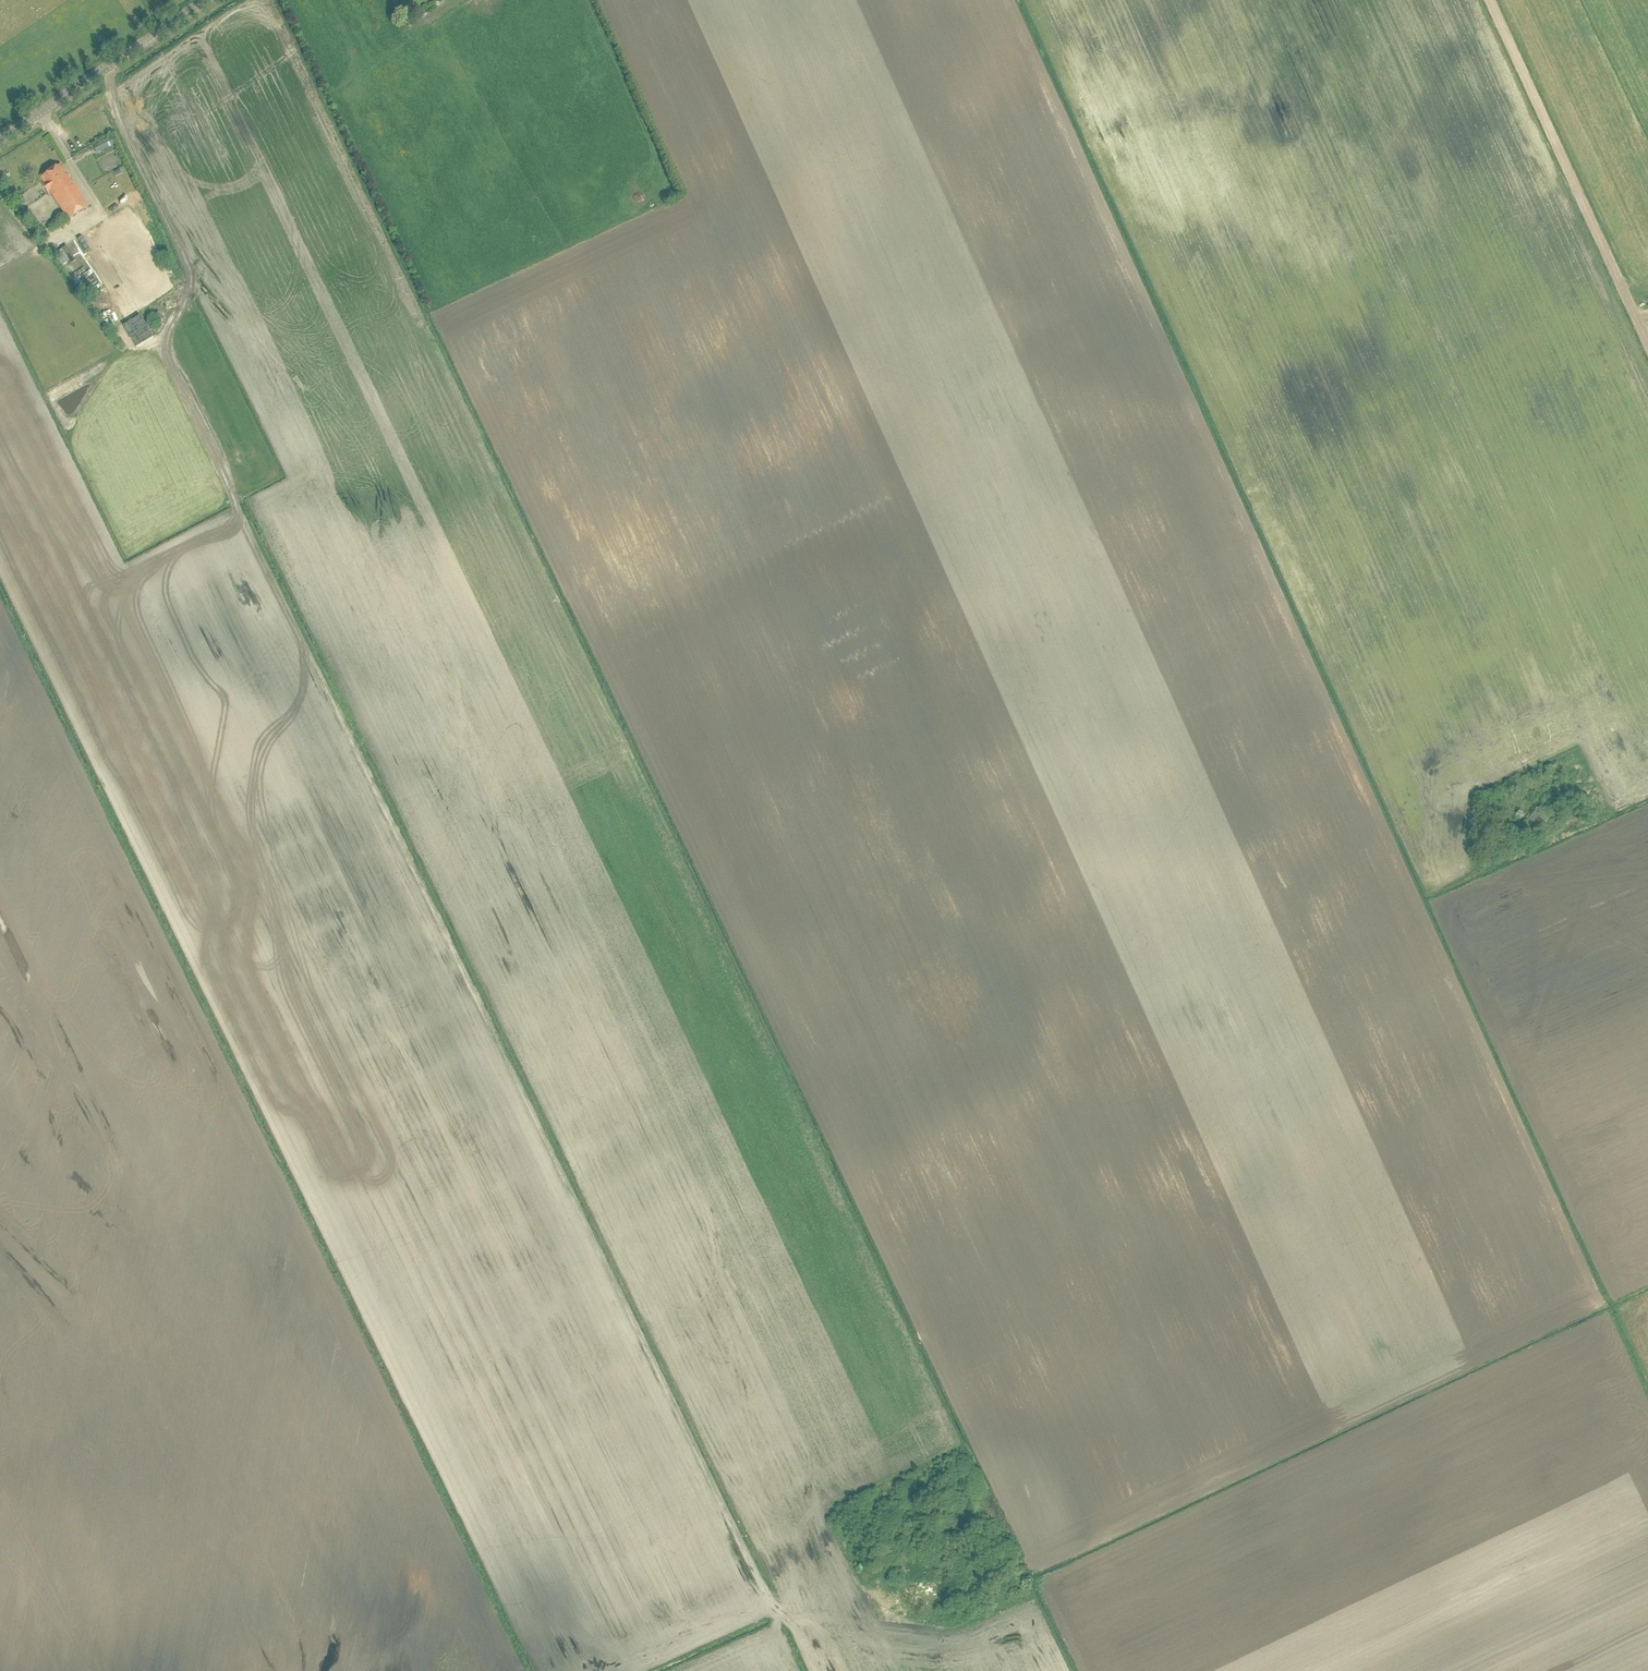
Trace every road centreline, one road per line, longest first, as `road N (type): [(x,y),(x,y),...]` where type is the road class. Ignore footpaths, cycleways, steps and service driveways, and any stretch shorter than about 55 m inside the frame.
road 1 (track): [(106,237),(776,1615)]
road 2 (track): [(1489,0),(1647,347)]
road 3 (tertiary): [(0,146),(218,0)]

